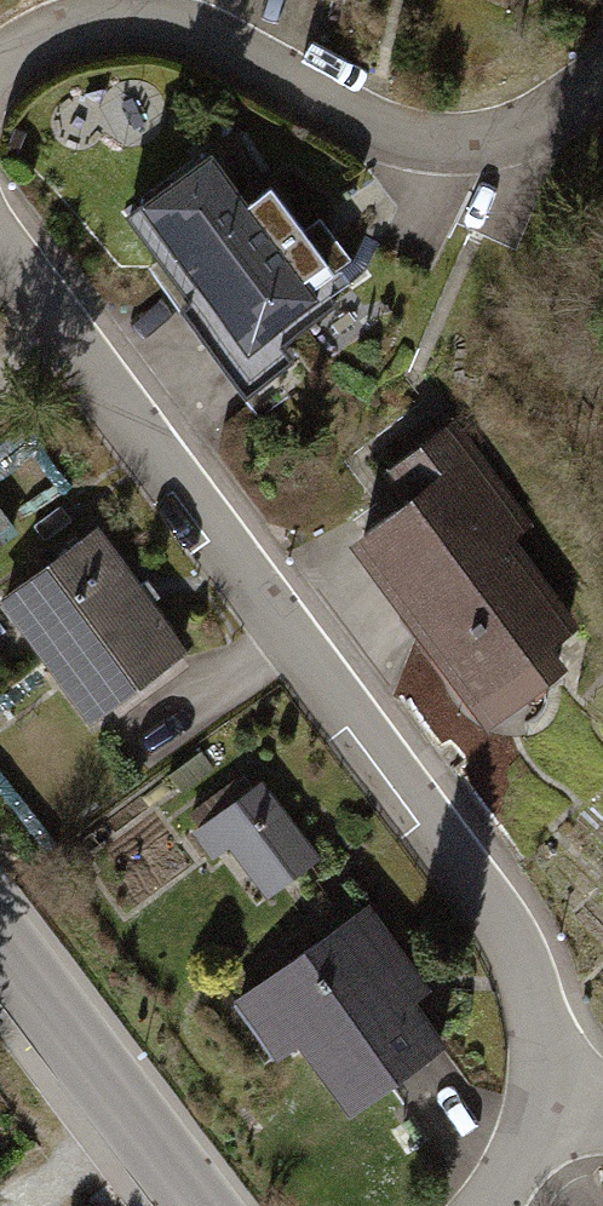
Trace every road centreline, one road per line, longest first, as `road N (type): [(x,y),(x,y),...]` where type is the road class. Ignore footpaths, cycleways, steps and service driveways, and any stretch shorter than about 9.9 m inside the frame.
road 1 (residential): [(0,239),(497,912),(533,987),(554,1106)]
road 2 (residential): [(602,75),(534,113),(461,129),(373,111),(151,2),(68,13),(0,60)]
road 3 (tertiary): [(200,1205),(0,942)]
road 4 (residential): [(554,1106),(485,1205)]

